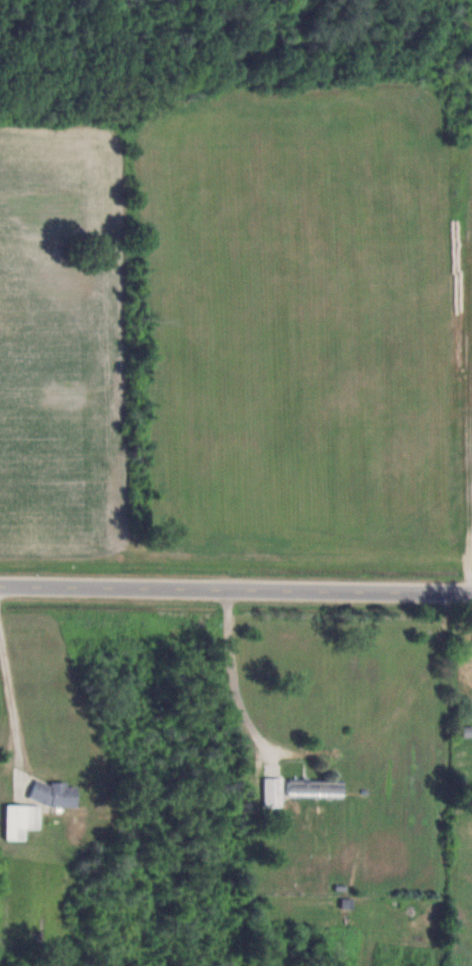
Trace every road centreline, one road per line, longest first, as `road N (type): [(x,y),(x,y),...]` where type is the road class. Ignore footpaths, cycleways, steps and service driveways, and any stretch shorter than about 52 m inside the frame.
road 1 (residential): [(471,595),(0,588)]

